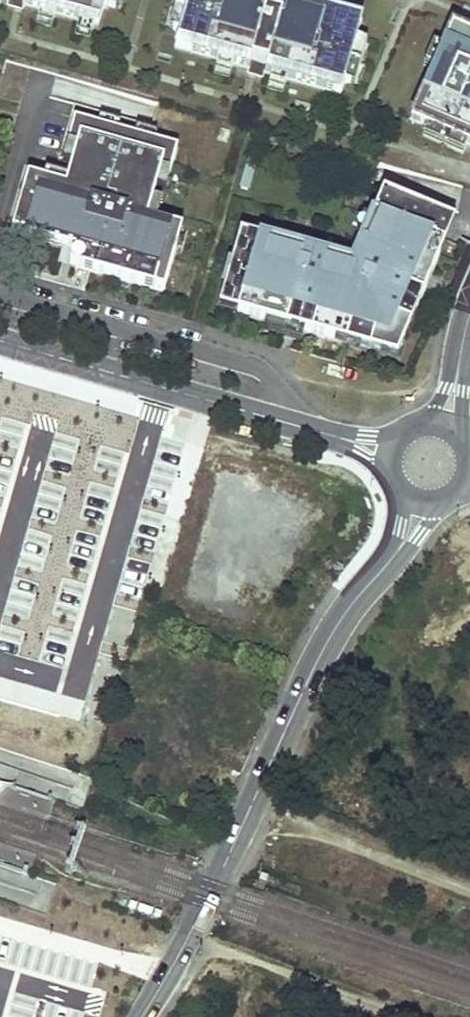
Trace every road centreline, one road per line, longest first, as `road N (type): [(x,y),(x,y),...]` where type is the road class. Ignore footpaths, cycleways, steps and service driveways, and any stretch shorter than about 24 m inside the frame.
road 1 (tertiary): [(140,1016),(169,975),(347,611),(410,532),(420,503)]
road 2 (residential): [(0,341),(389,453)]

